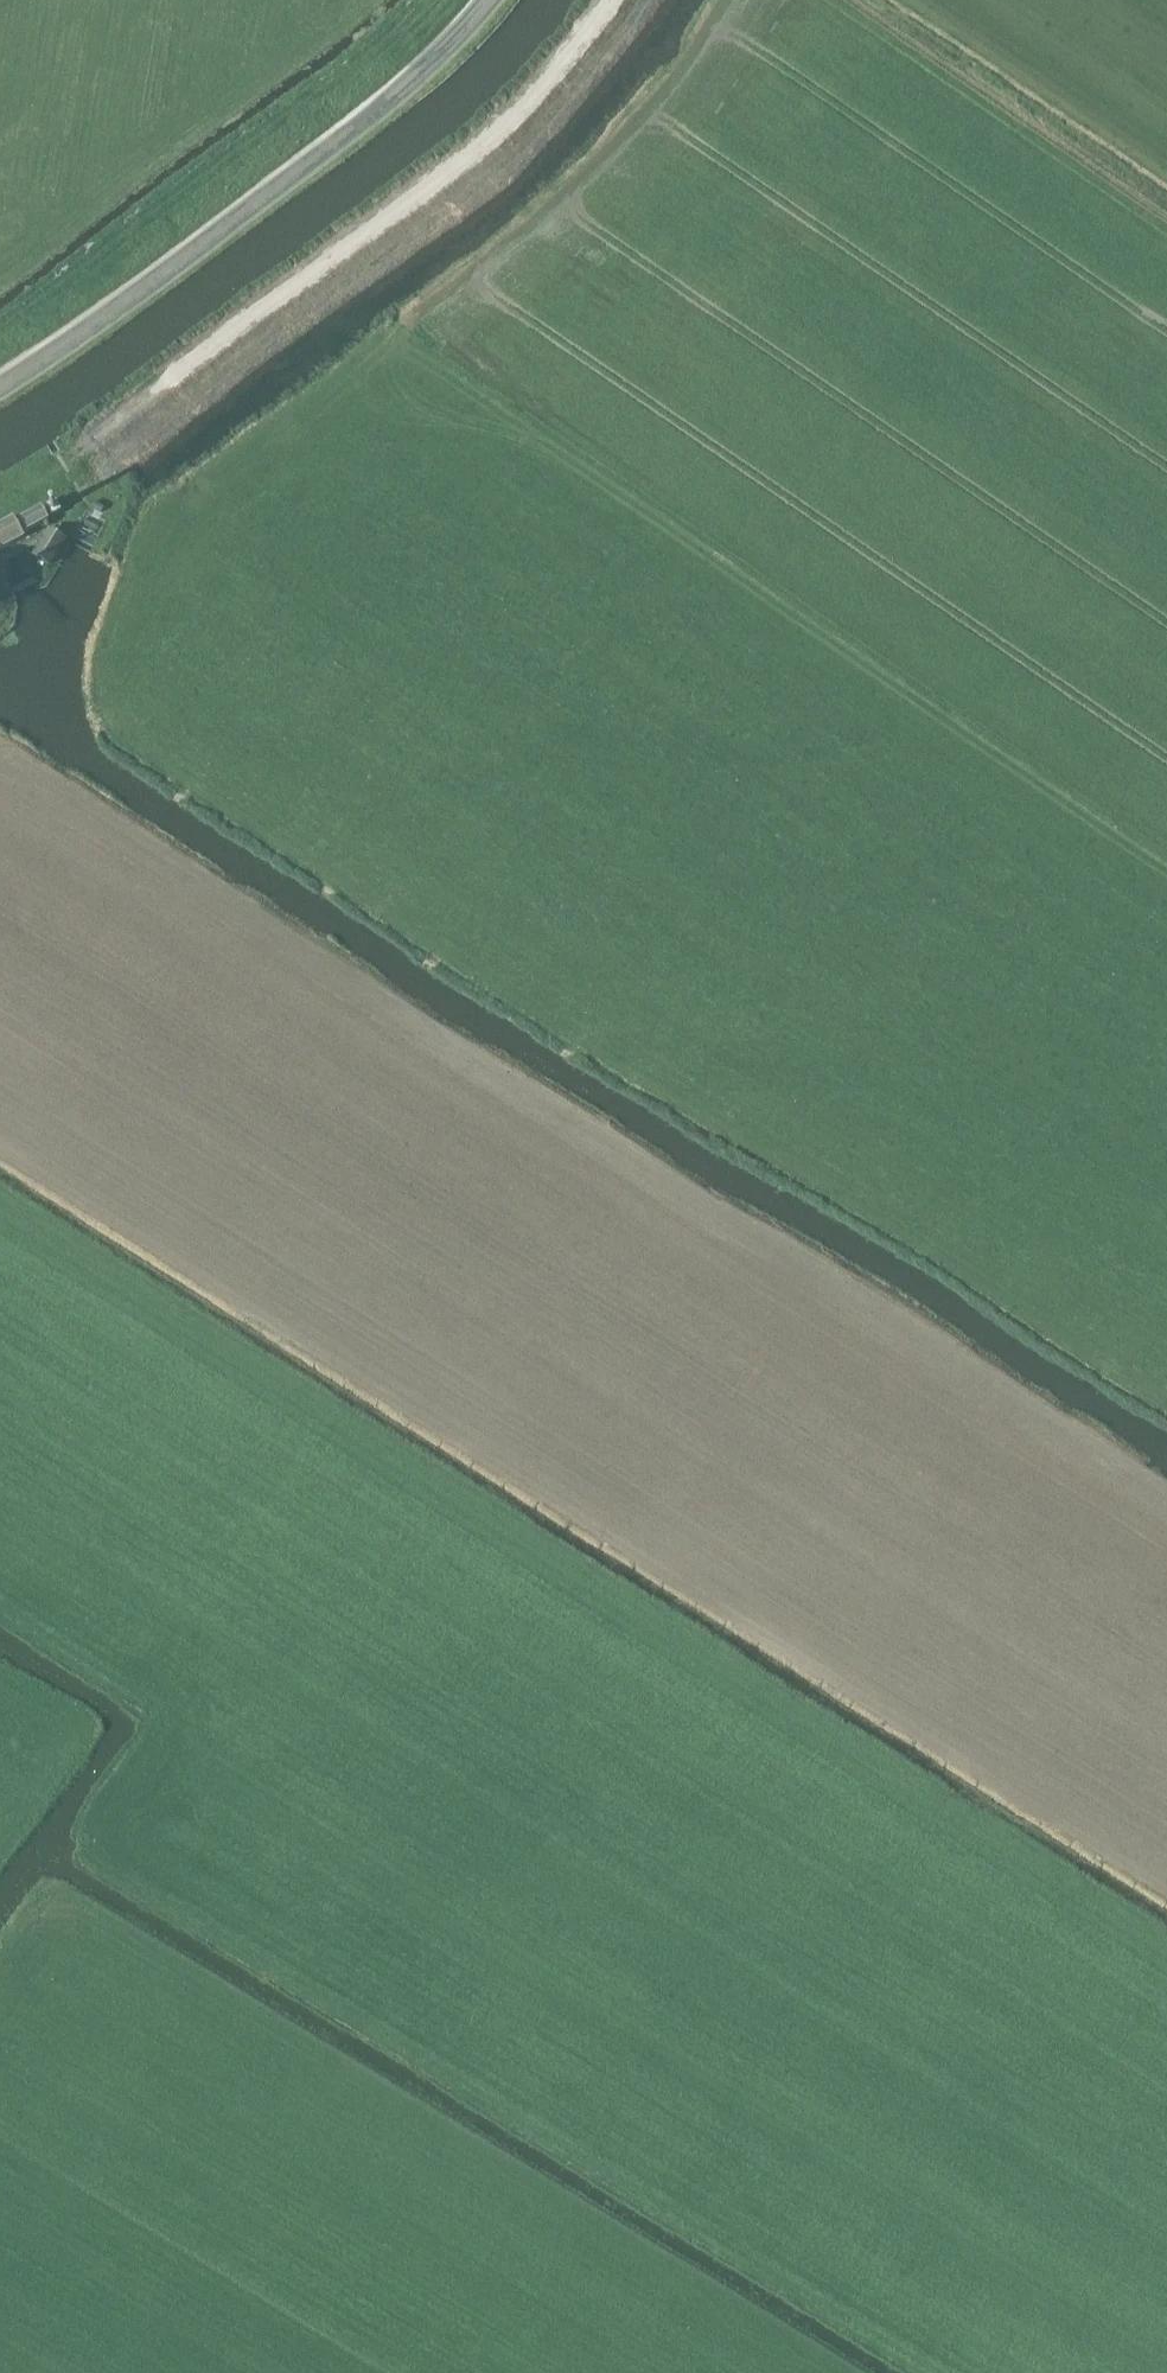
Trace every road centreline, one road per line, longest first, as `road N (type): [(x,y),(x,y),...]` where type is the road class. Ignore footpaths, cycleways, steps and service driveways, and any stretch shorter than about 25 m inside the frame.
road 1 (unclassified): [(0,386),(142,291),(365,122),(488,0)]

